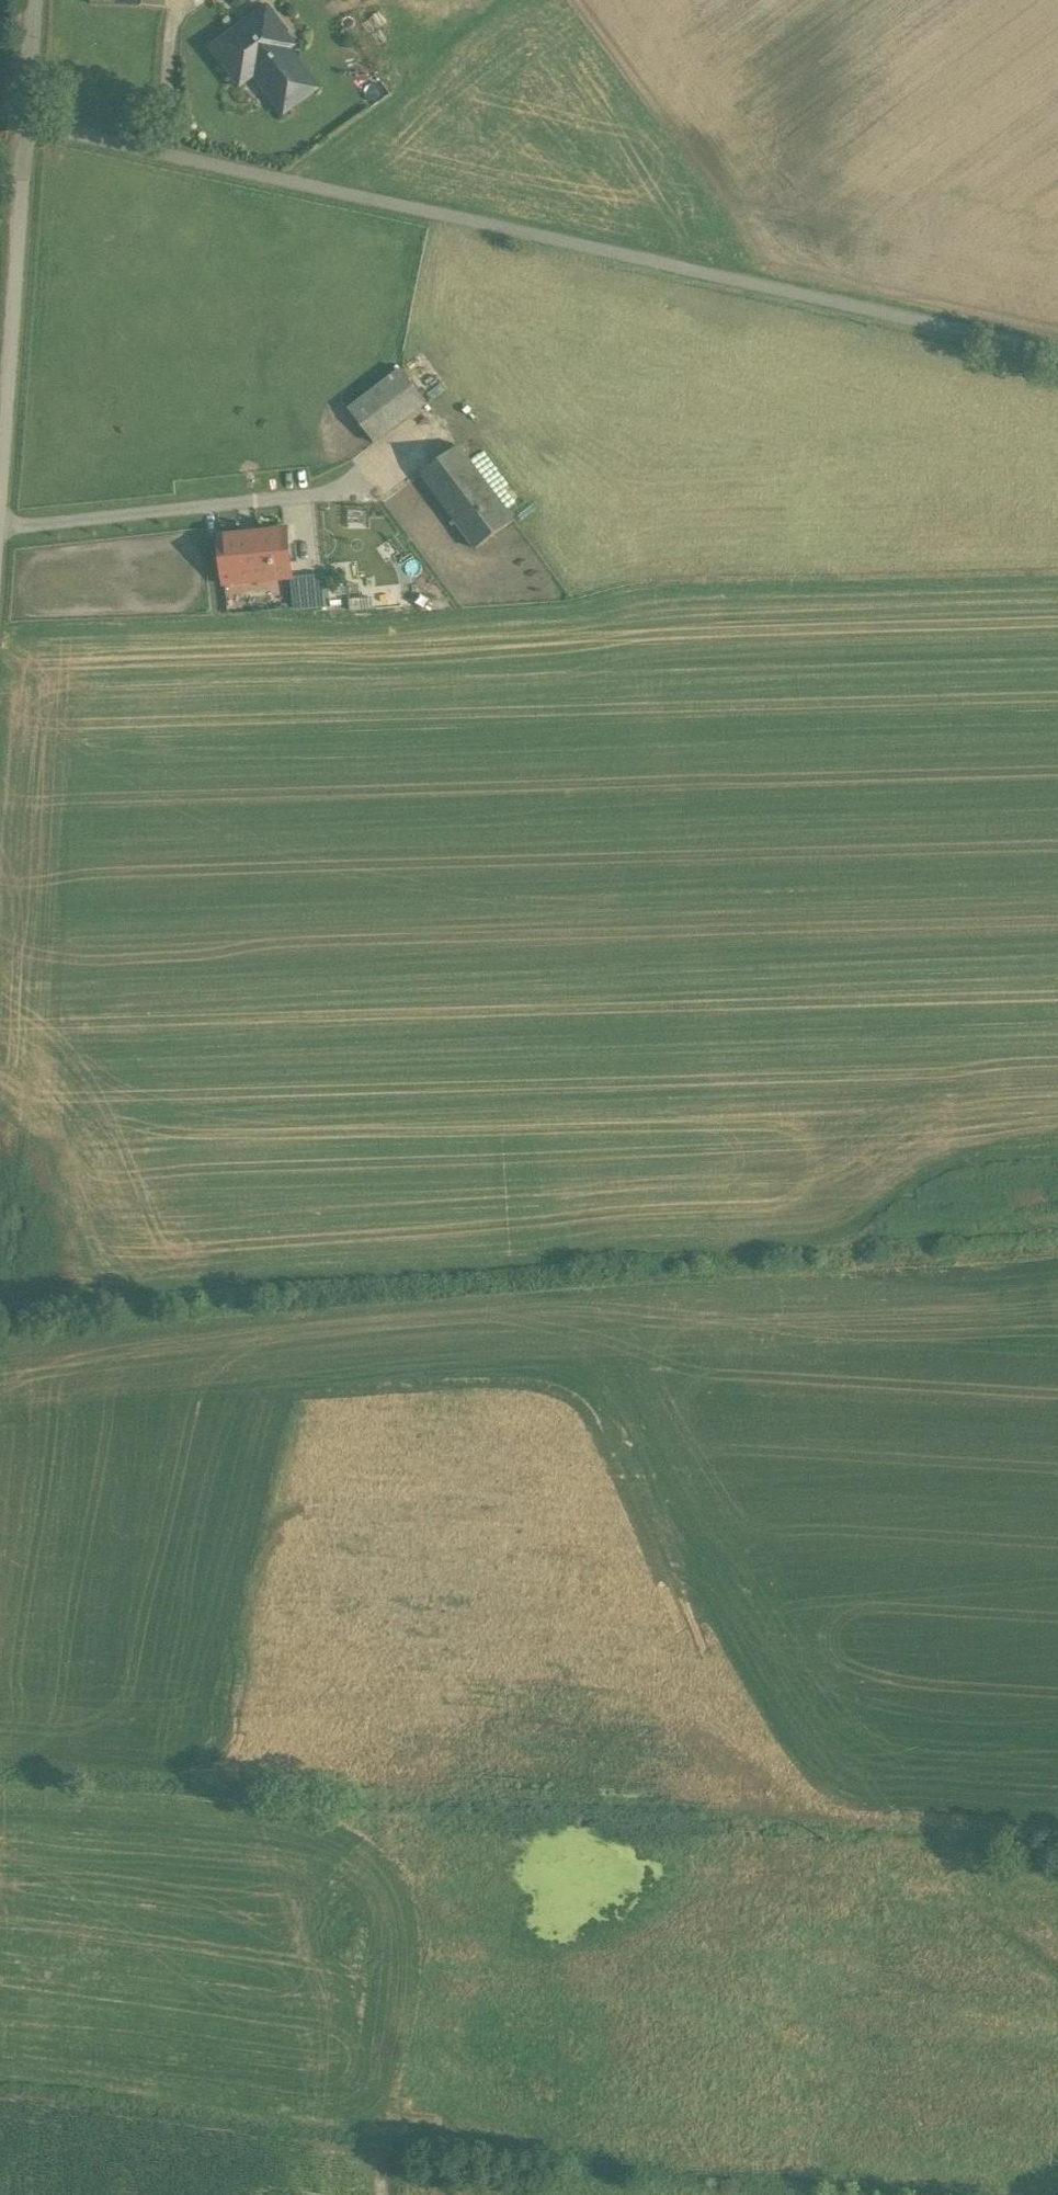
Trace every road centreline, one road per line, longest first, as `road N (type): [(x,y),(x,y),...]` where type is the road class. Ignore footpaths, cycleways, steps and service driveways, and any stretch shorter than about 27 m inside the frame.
road 1 (unclassified): [(1057,354),(25,124)]
road 2 (unclassified): [(0,473),(25,124)]
road 3 (unclassified): [(25,124),(38,0)]

